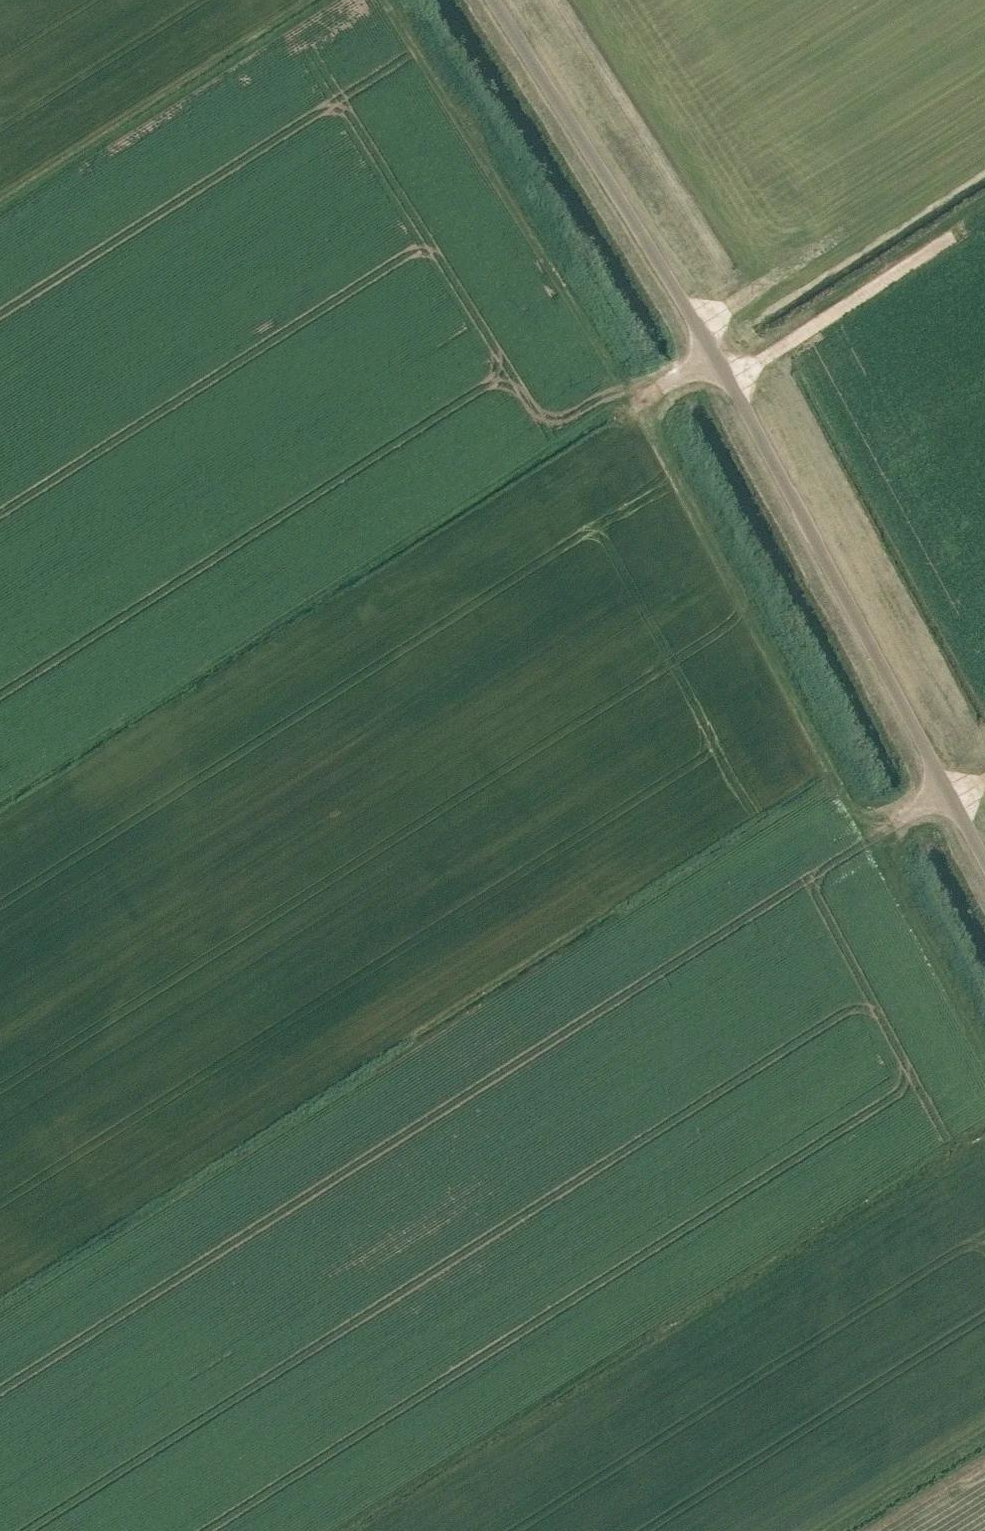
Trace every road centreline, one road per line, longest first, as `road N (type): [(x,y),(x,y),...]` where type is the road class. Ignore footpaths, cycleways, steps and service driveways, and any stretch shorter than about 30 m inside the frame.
road 1 (unclassified): [(984,860),(676,289),(492,0)]
road 2 (track): [(727,380),(951,238)]

